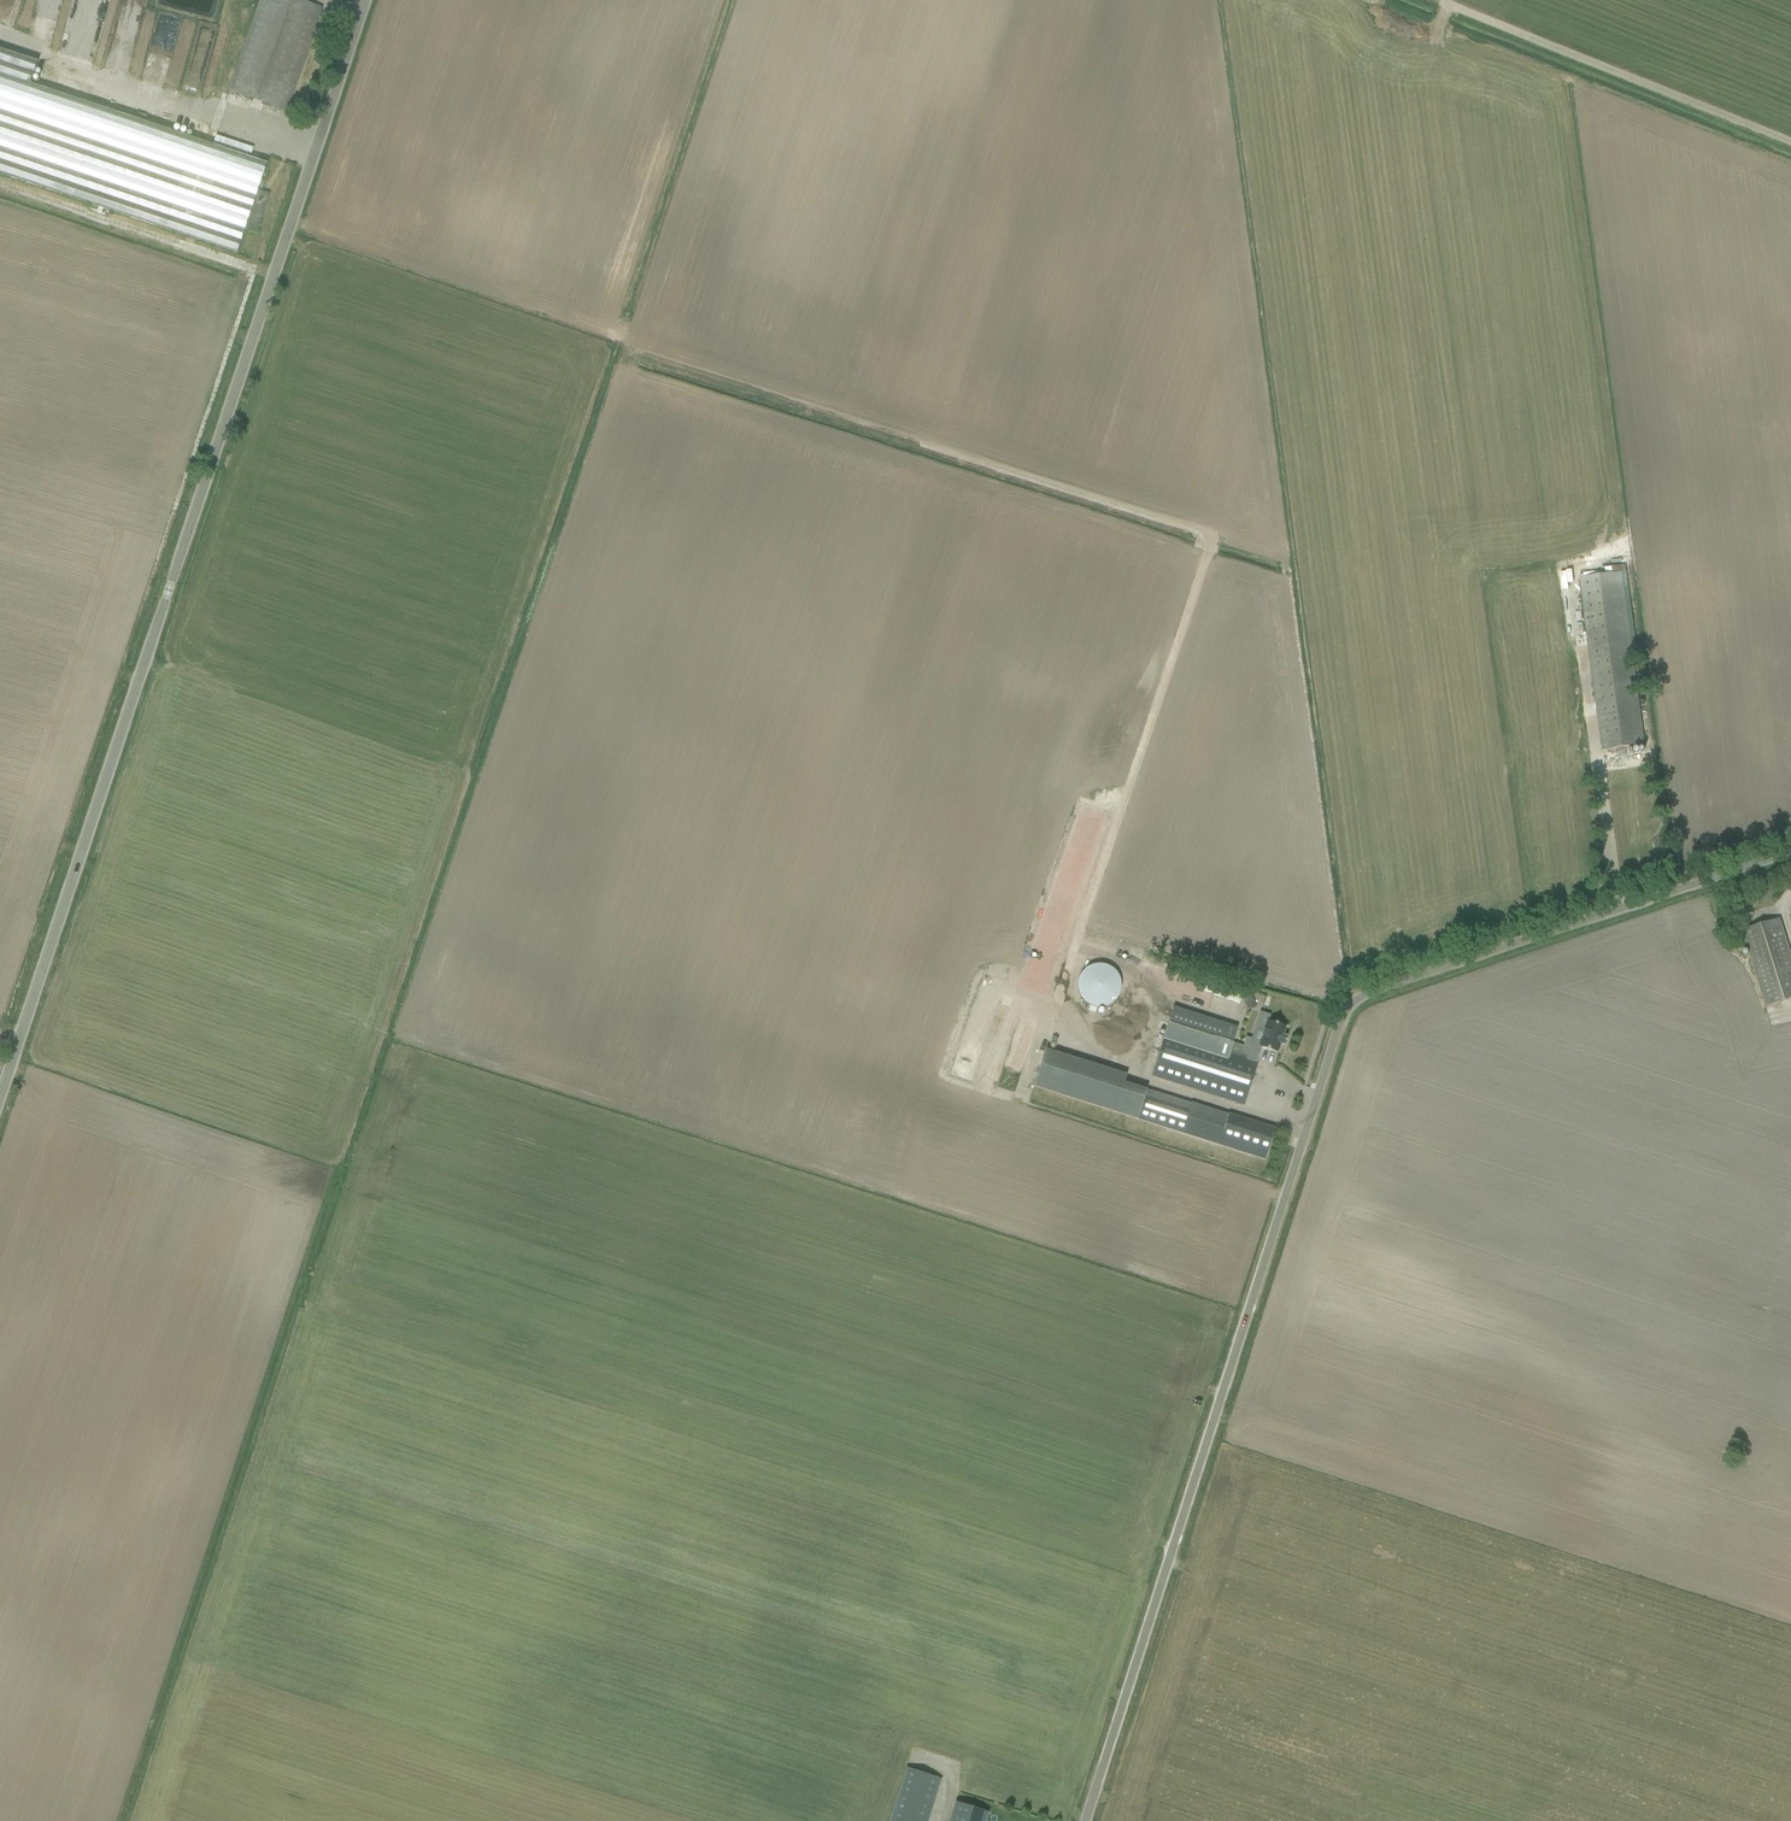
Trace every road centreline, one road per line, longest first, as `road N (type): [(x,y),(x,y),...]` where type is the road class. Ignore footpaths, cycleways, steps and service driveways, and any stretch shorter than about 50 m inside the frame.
road 1 (unclassified): [(1091,1820),(1352,1007),(1378,983),(1790,850)]
road 2 (unclassified): [(0,1109),(367,0)]

